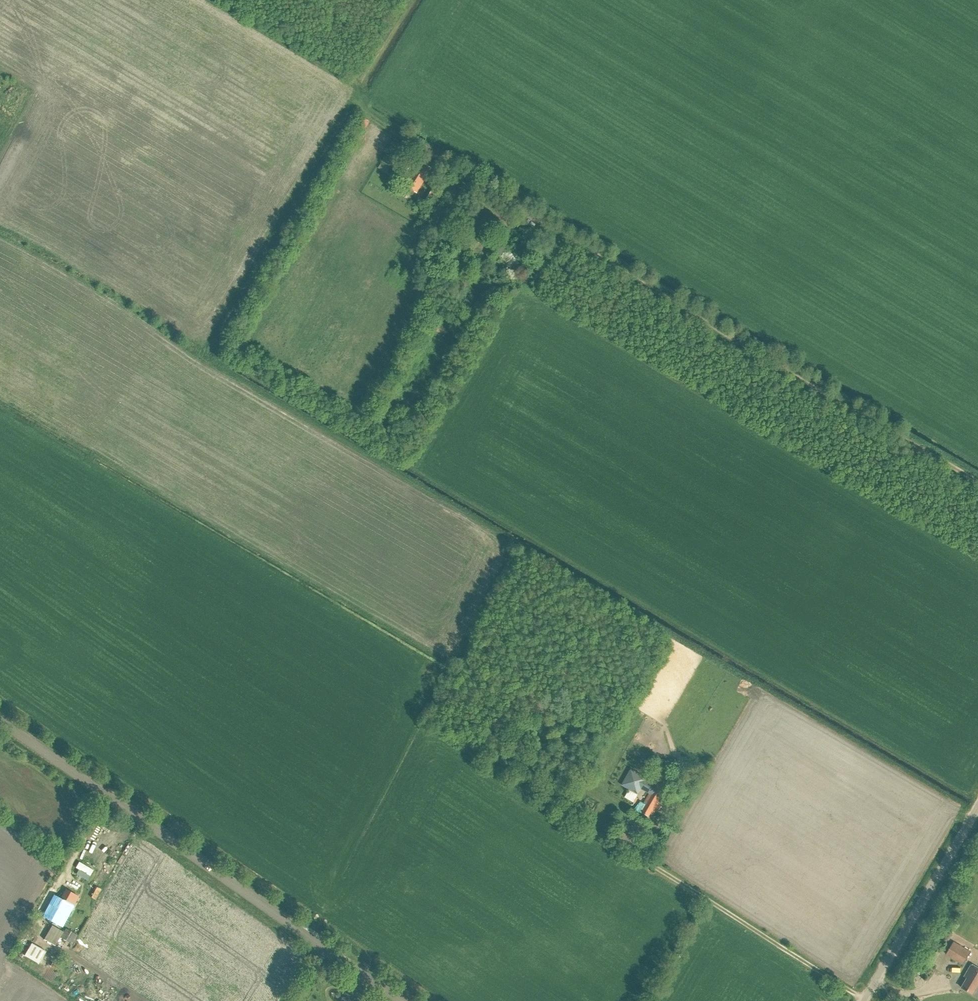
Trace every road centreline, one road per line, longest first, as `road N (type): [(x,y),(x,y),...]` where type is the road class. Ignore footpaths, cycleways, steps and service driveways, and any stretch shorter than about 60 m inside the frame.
road 1 (track): [(449,166),(977,482)]
road 2 (unclassified): [(401,1000),(0,721)]
road 3 (track): [(648,861),(867,1000)]
road 4 (unclassified): [(864,1000),(977,808)]

